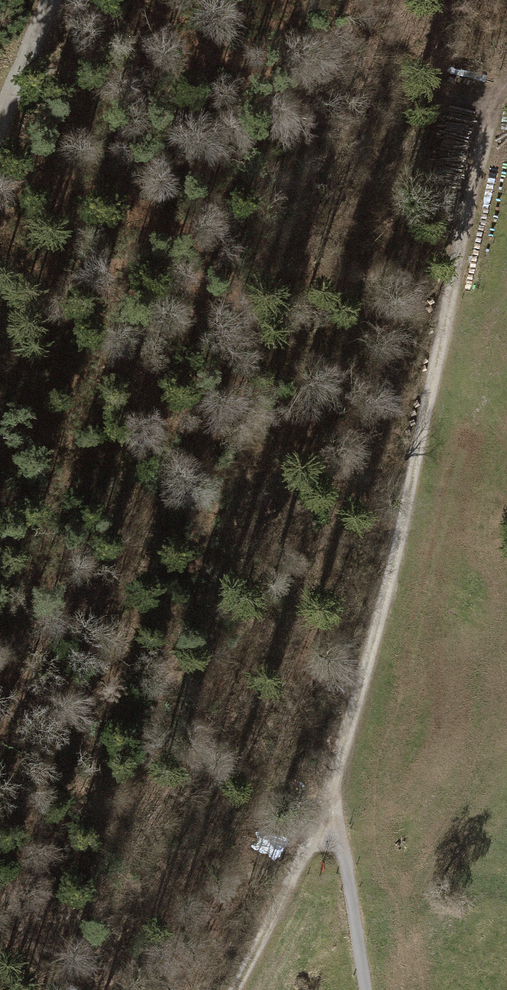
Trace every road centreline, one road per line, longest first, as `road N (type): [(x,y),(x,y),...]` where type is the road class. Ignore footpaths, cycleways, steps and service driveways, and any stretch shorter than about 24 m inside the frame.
road 1 (track): [(482,144),(386,598),(323,817)]
road 2 (track): [(365,989),(343,849),(323,817)]
road 3 (track): [(0,140),(58,0)]
road 4 (track): [(297,868),(239,989)]

